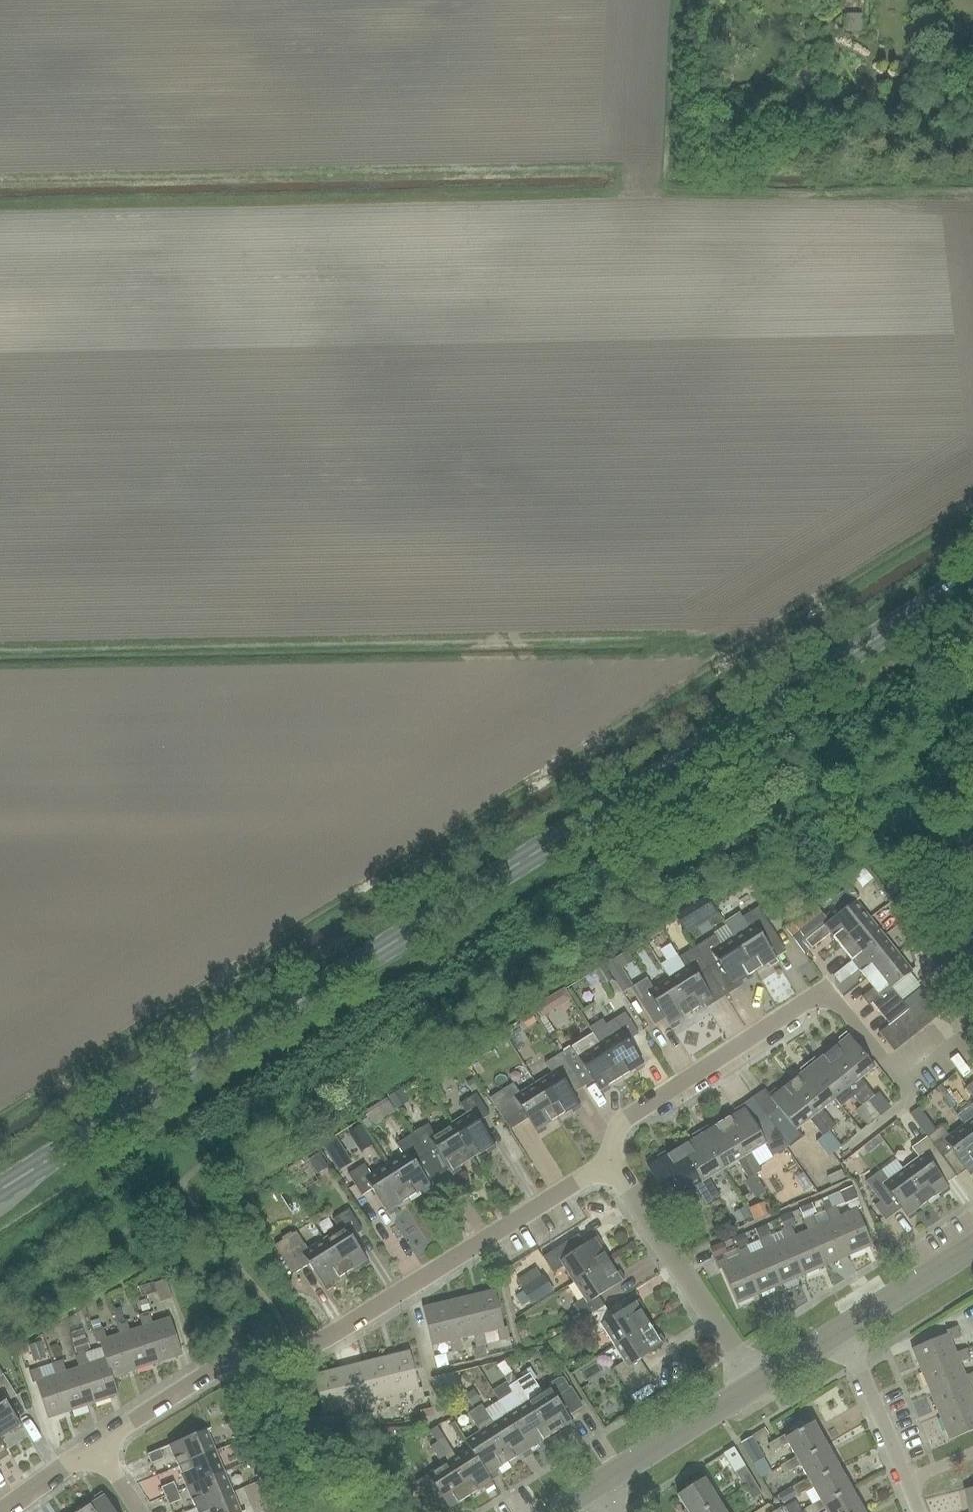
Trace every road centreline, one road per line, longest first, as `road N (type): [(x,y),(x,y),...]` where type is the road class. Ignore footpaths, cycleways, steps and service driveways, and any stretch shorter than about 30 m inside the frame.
road 1 (primary): [(0,1191),(972,575)]
road 2 (residential): [(95,1449),(217,1366),(327,1339),(611,1163)]
road 3 (residential): [(611,1163),(633,1111),(825,987),(901,1080),(939,1052)]
road 4 (residential): [(753,1386),(611,1163)]
road 5 (residential): [(920,1511),(843,1329)]
road 6 (residential): [(597,1484),(753,1386)]
road 7 (residential): [(843,1329),(972,1247)]

